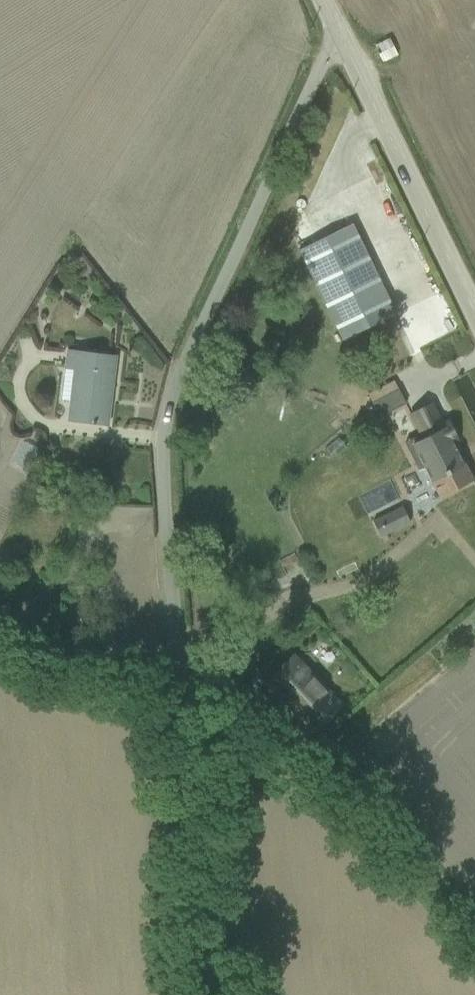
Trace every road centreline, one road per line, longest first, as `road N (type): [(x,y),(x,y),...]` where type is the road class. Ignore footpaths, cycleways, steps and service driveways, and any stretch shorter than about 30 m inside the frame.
road 1 (residential): [(334,32),(163,406),(162,501),(213,994)]
road 2 (track): [(474,939),(370,835),(236,727),(186,729),(0,665)]
road 3 (residential): [(334,32),(474,309)]

